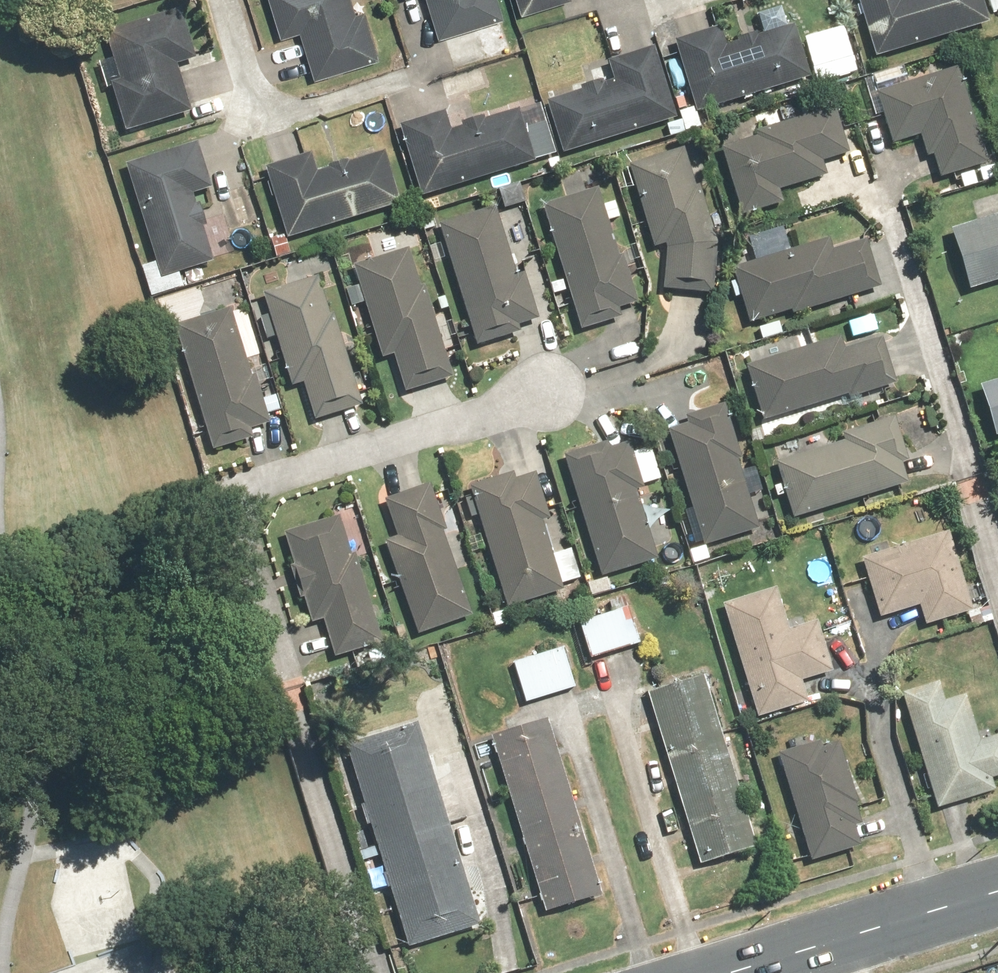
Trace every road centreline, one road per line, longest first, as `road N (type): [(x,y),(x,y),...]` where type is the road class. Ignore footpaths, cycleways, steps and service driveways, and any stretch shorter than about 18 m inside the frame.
road 1 (residential): [(381,972),(230,497),(542,387)]
road 2 (secondary): [(719,972),(997,890)]

